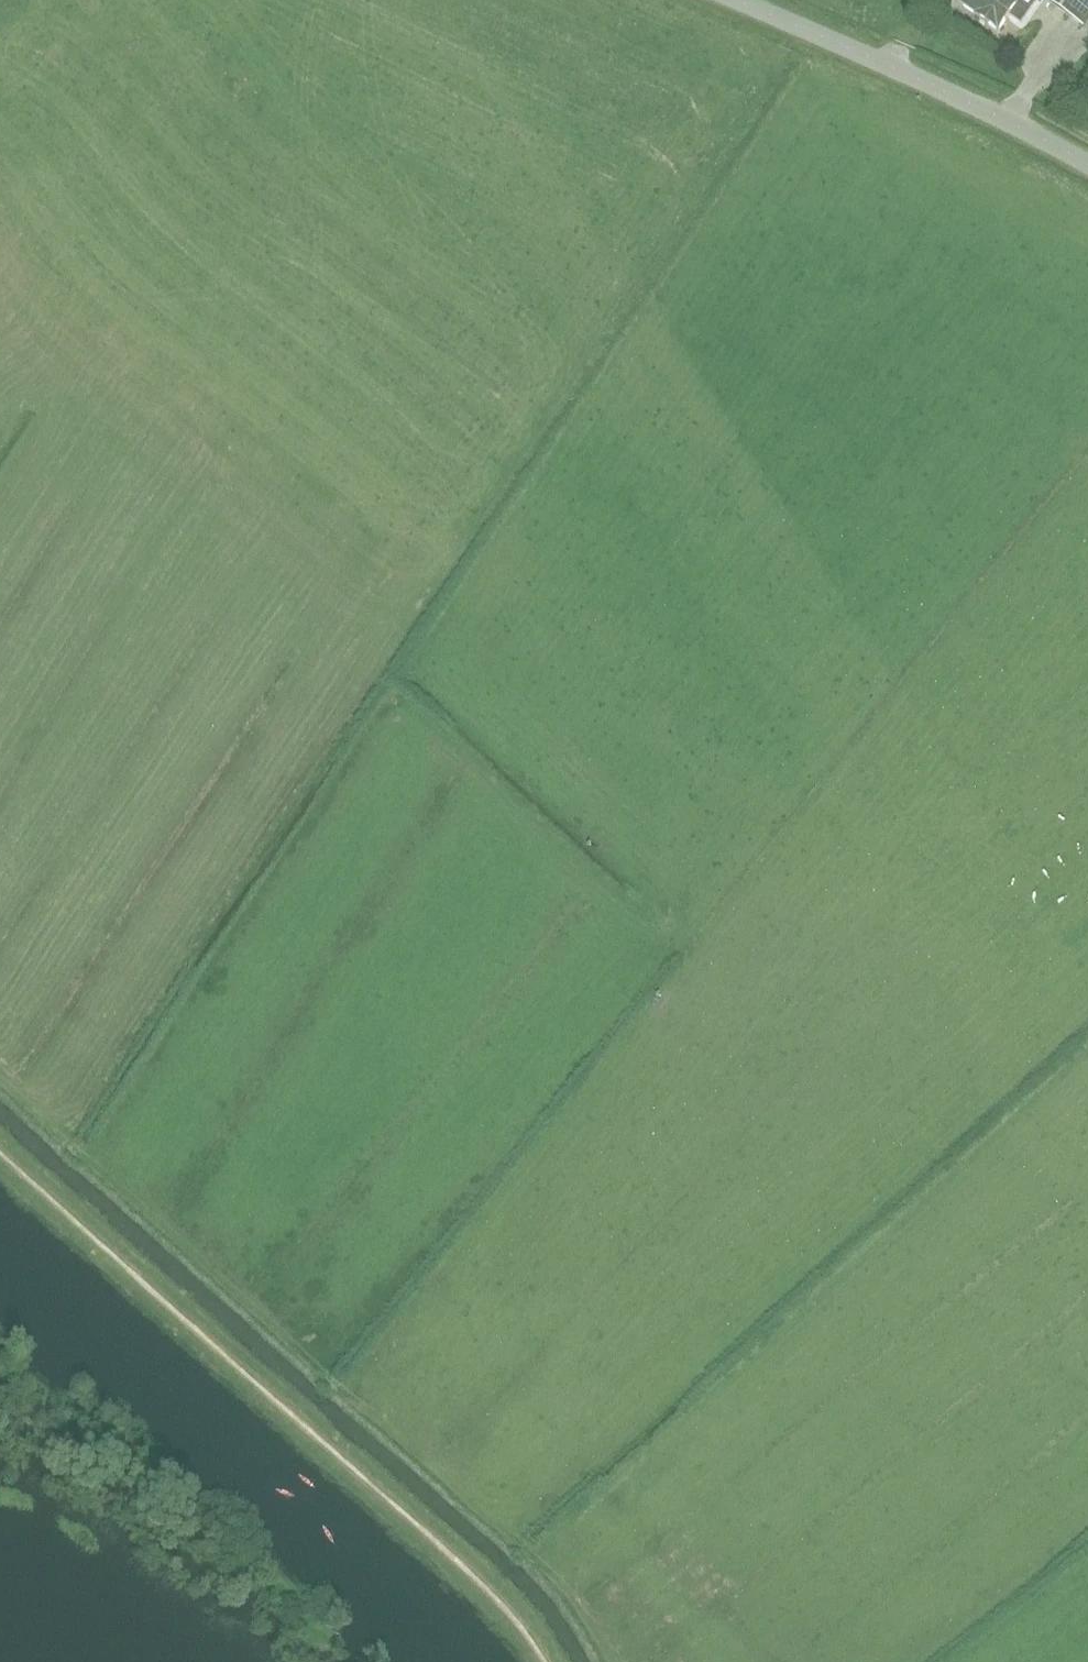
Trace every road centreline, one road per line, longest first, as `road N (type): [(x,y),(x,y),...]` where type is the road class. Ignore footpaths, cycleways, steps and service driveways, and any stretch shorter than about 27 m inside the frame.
road 1 (unclassified): [(1087,159),(887,51),(764,0)]

